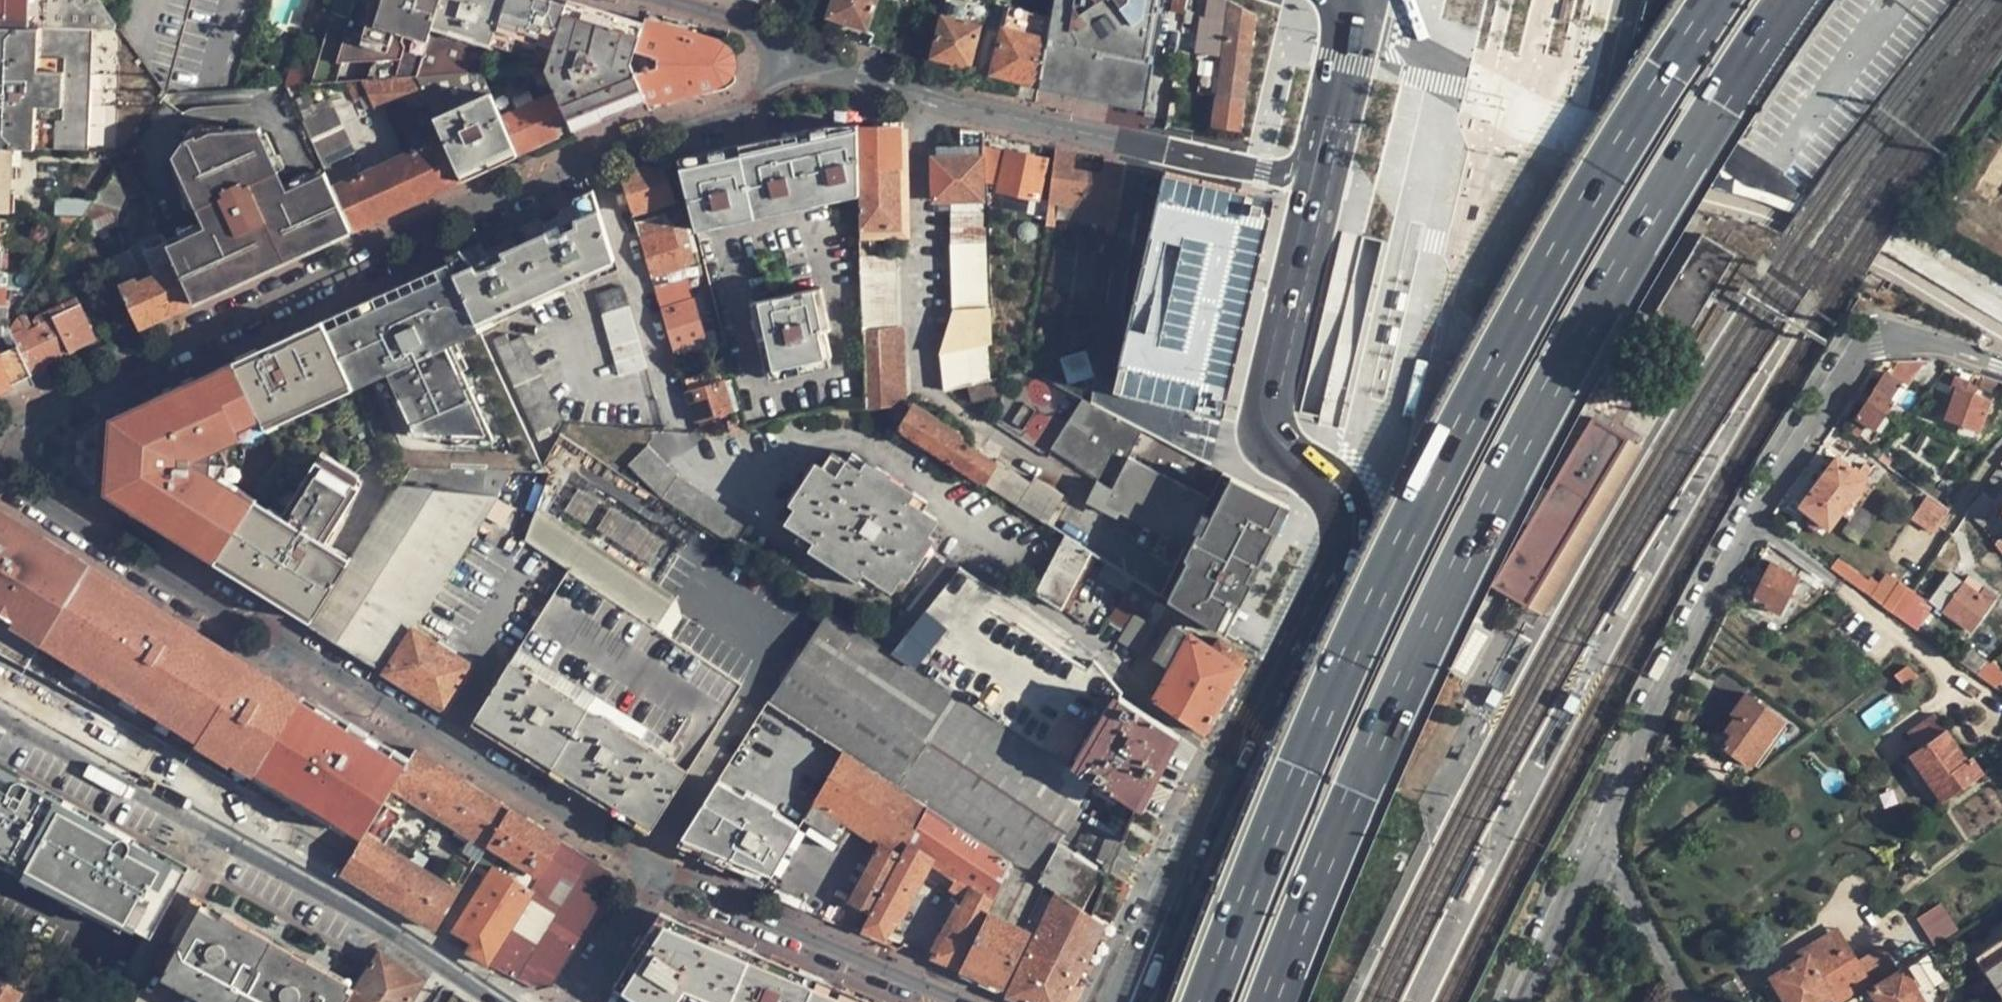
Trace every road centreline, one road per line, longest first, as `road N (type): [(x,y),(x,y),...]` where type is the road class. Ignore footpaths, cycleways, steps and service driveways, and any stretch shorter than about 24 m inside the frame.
road 1 (motorway): [(1266,1001),(1352,795),(1497,482),(1618,260),(1787,0)]
road 2 (motorway): [(1715,0),(1611,155),(1441,462),(1287,787),(1206,1001)]
road 3 (residential): [(0,482),(265,650),(650,872)]
road 4 (residential): [(1596,822),(1742,520),(1845,370),(1878,345),(1901,342),(1931,342),(2001,364)]
road 5 (secondary): [(1129,1001),(1176,885),(1341,547),(1337,500),(1277,438),(1271,400)]
road 6 (residential): [(0,429),(598,157)]
road 7 (secondary): [(503,1001),(370,913),(0,709)]
road 8 (residential): [(962,1001),(650,872)]
road 9 (residential): [(663,127),(724,351),(757,418)]
road 10 (residential): [(849,66),(1143,145)]
road 11 (residential): [(598,157),(675,414)]
road 12 (secondary): [(1332,139),(1271,400)]
road 13 (residential): [(849,66),(635,0)]
road 14 (residential): [(1332,139),(1284,176),(1143,145)]
road 15 (residential): [(1596,822),(1690,1001)]
road 16 (residential): [(1596,822),(1515,1001)]
road 17 (residential): [(663,127),(849,66)]
road 18 (residential): [(650,872),(575,1001)]
road 19 (secondary): [(1365,0),(1332,139)]

